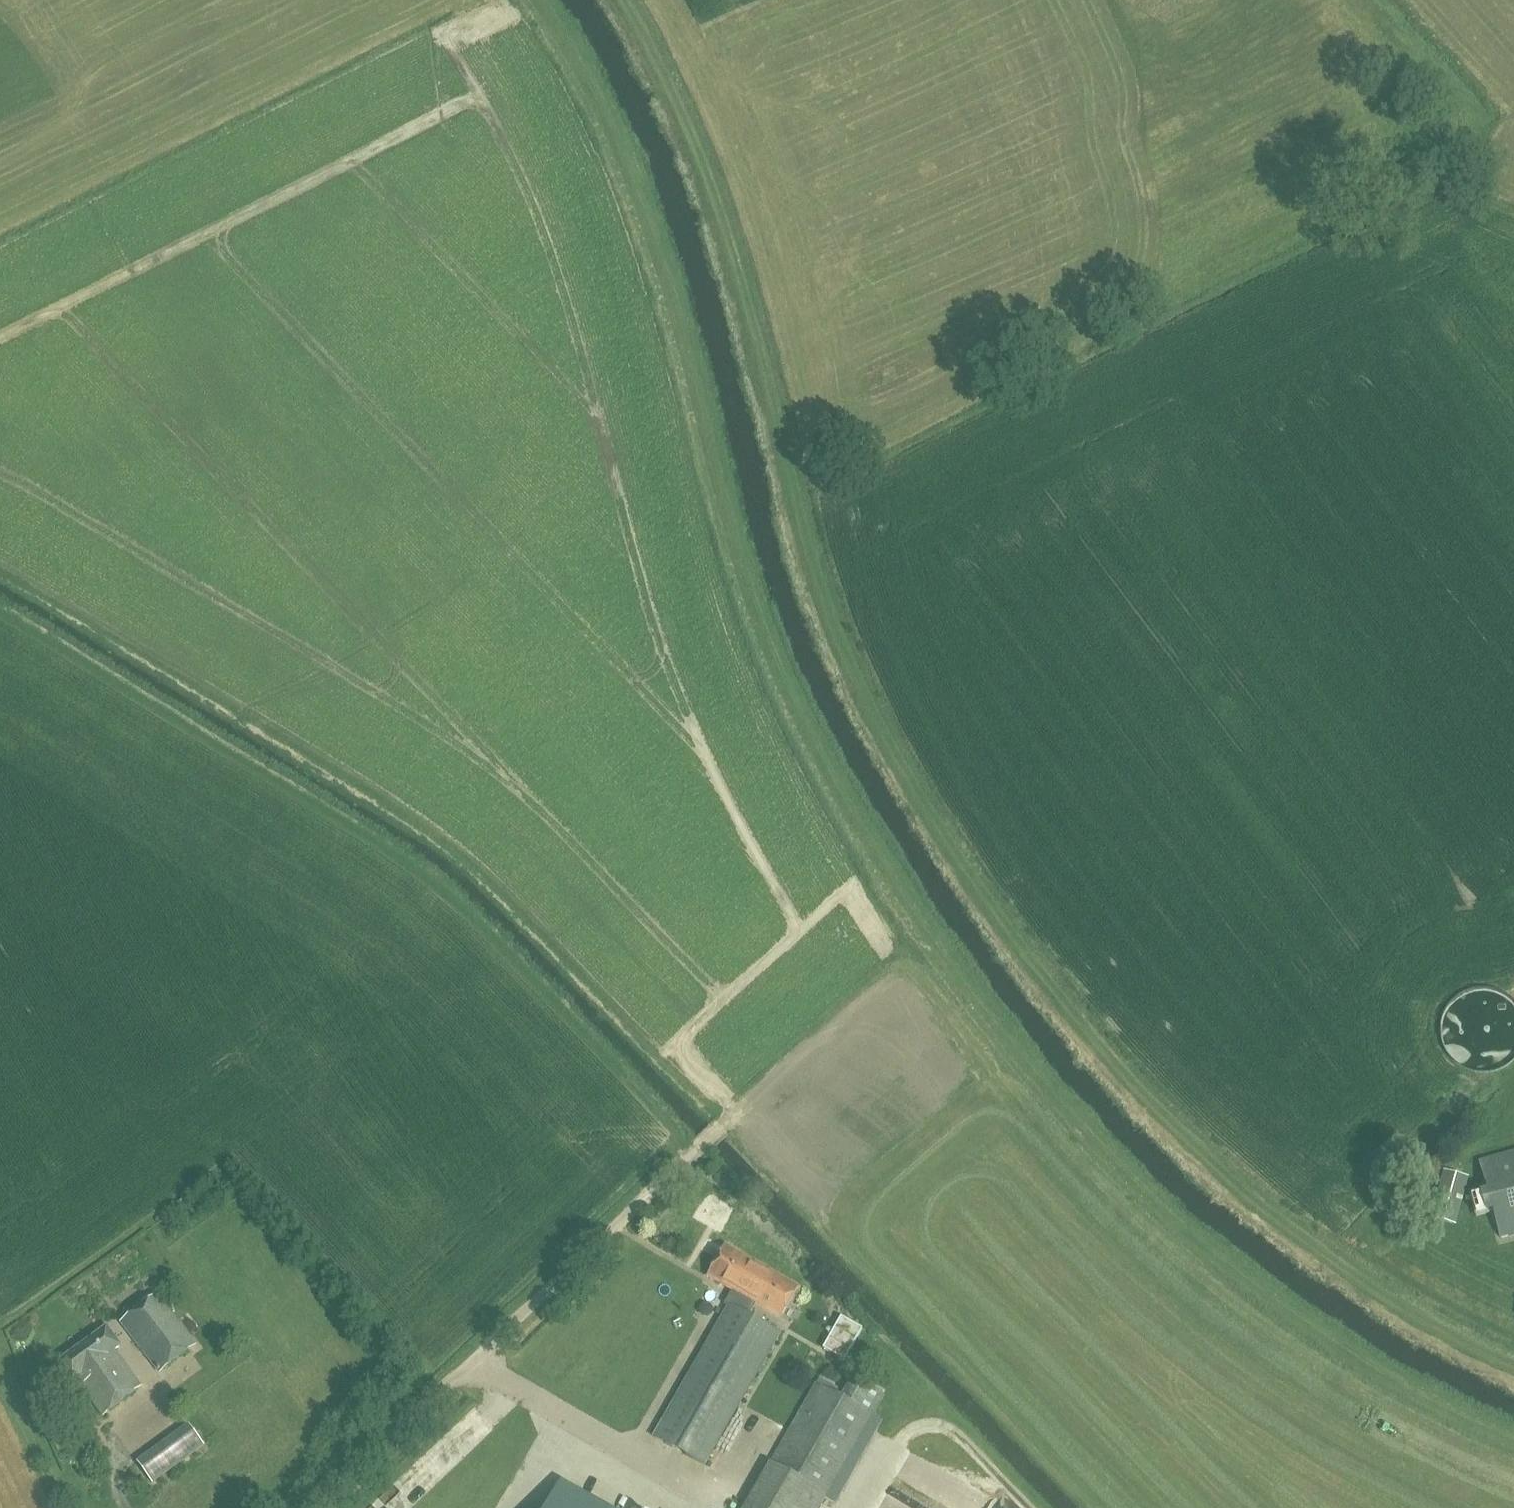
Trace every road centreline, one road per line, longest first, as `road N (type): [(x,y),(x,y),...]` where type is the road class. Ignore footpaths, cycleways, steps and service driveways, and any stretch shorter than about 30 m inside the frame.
road 1 (track): [(636,0),(669,43),(741,221),(834,592),(906,765),(1001,917),(1134,1068),(1328,1246),(1513,1358)]
road 2 (unclassified): [(317,1507),(725,1124)]
road 3 (track): [(1030,1507),(947,1426),(925,1418),(885,1430),(837,1507)]

